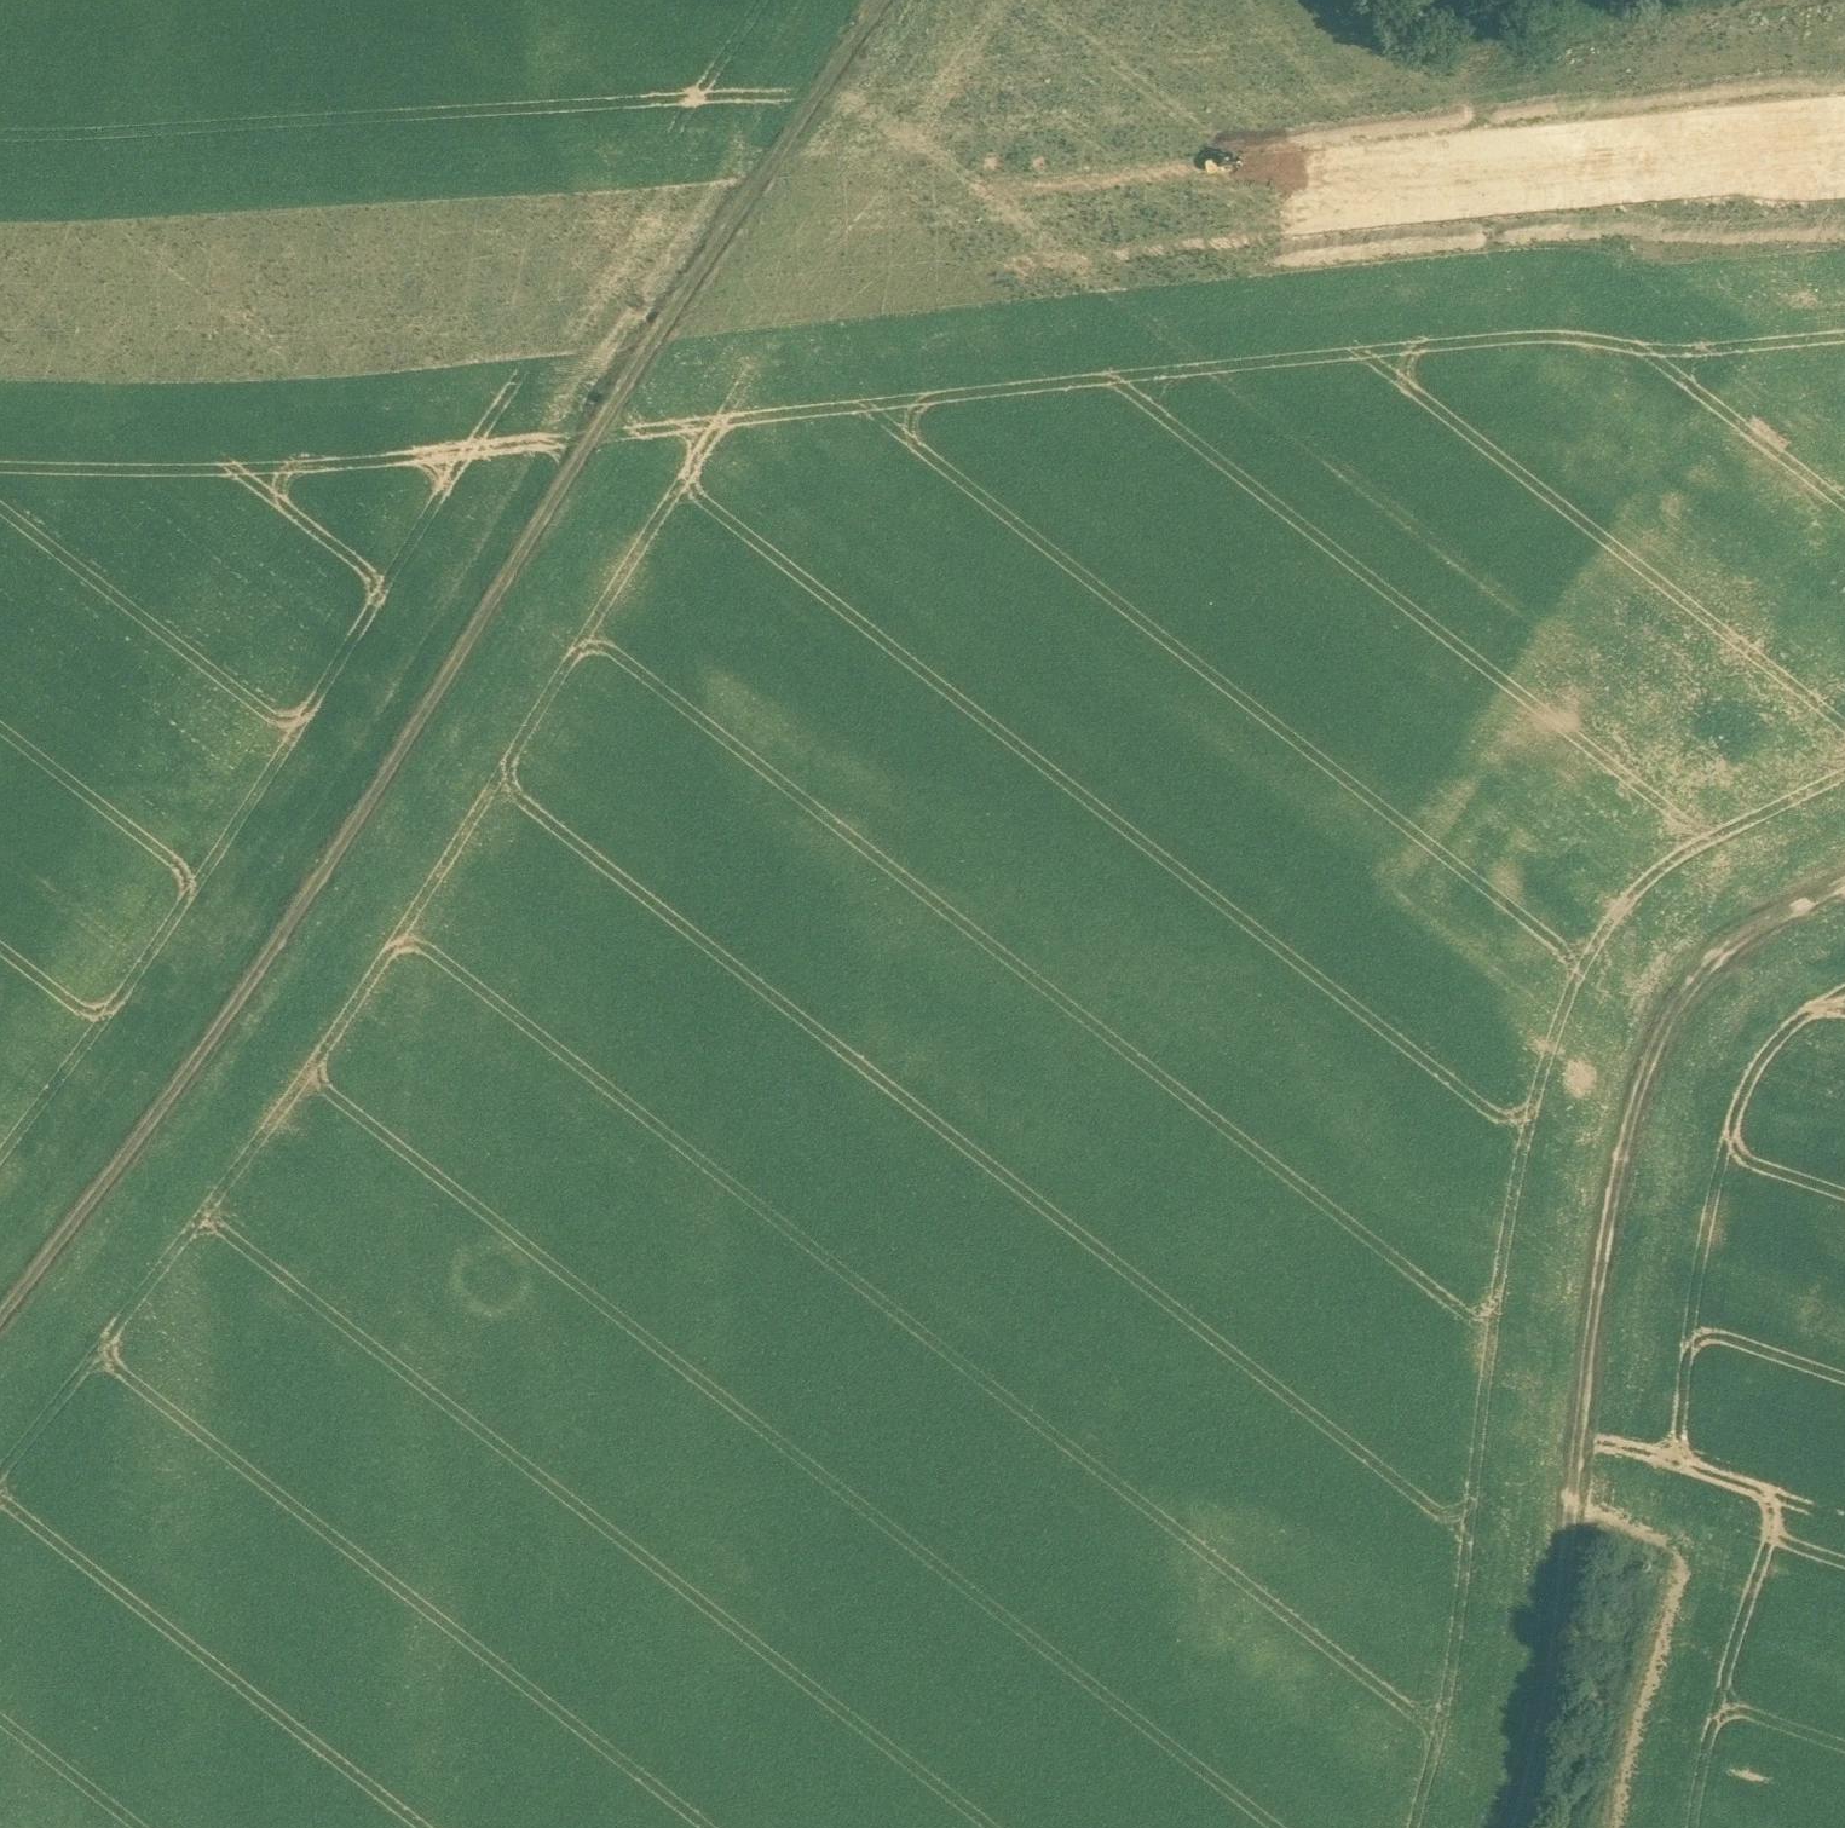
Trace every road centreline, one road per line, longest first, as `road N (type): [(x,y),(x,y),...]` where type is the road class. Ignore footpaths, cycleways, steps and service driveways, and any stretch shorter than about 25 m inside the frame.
road 1 (secondary): [(0,296),(232,301),(787,256),(1844,147)]
road 2 (track): [(0,1306),(89,1201),(474,648),(878,0)]
road 3 (track): [(1844,898),(1720,961),(1651,1062),(1617,1161),(1549,1703),(1515,1827)]

